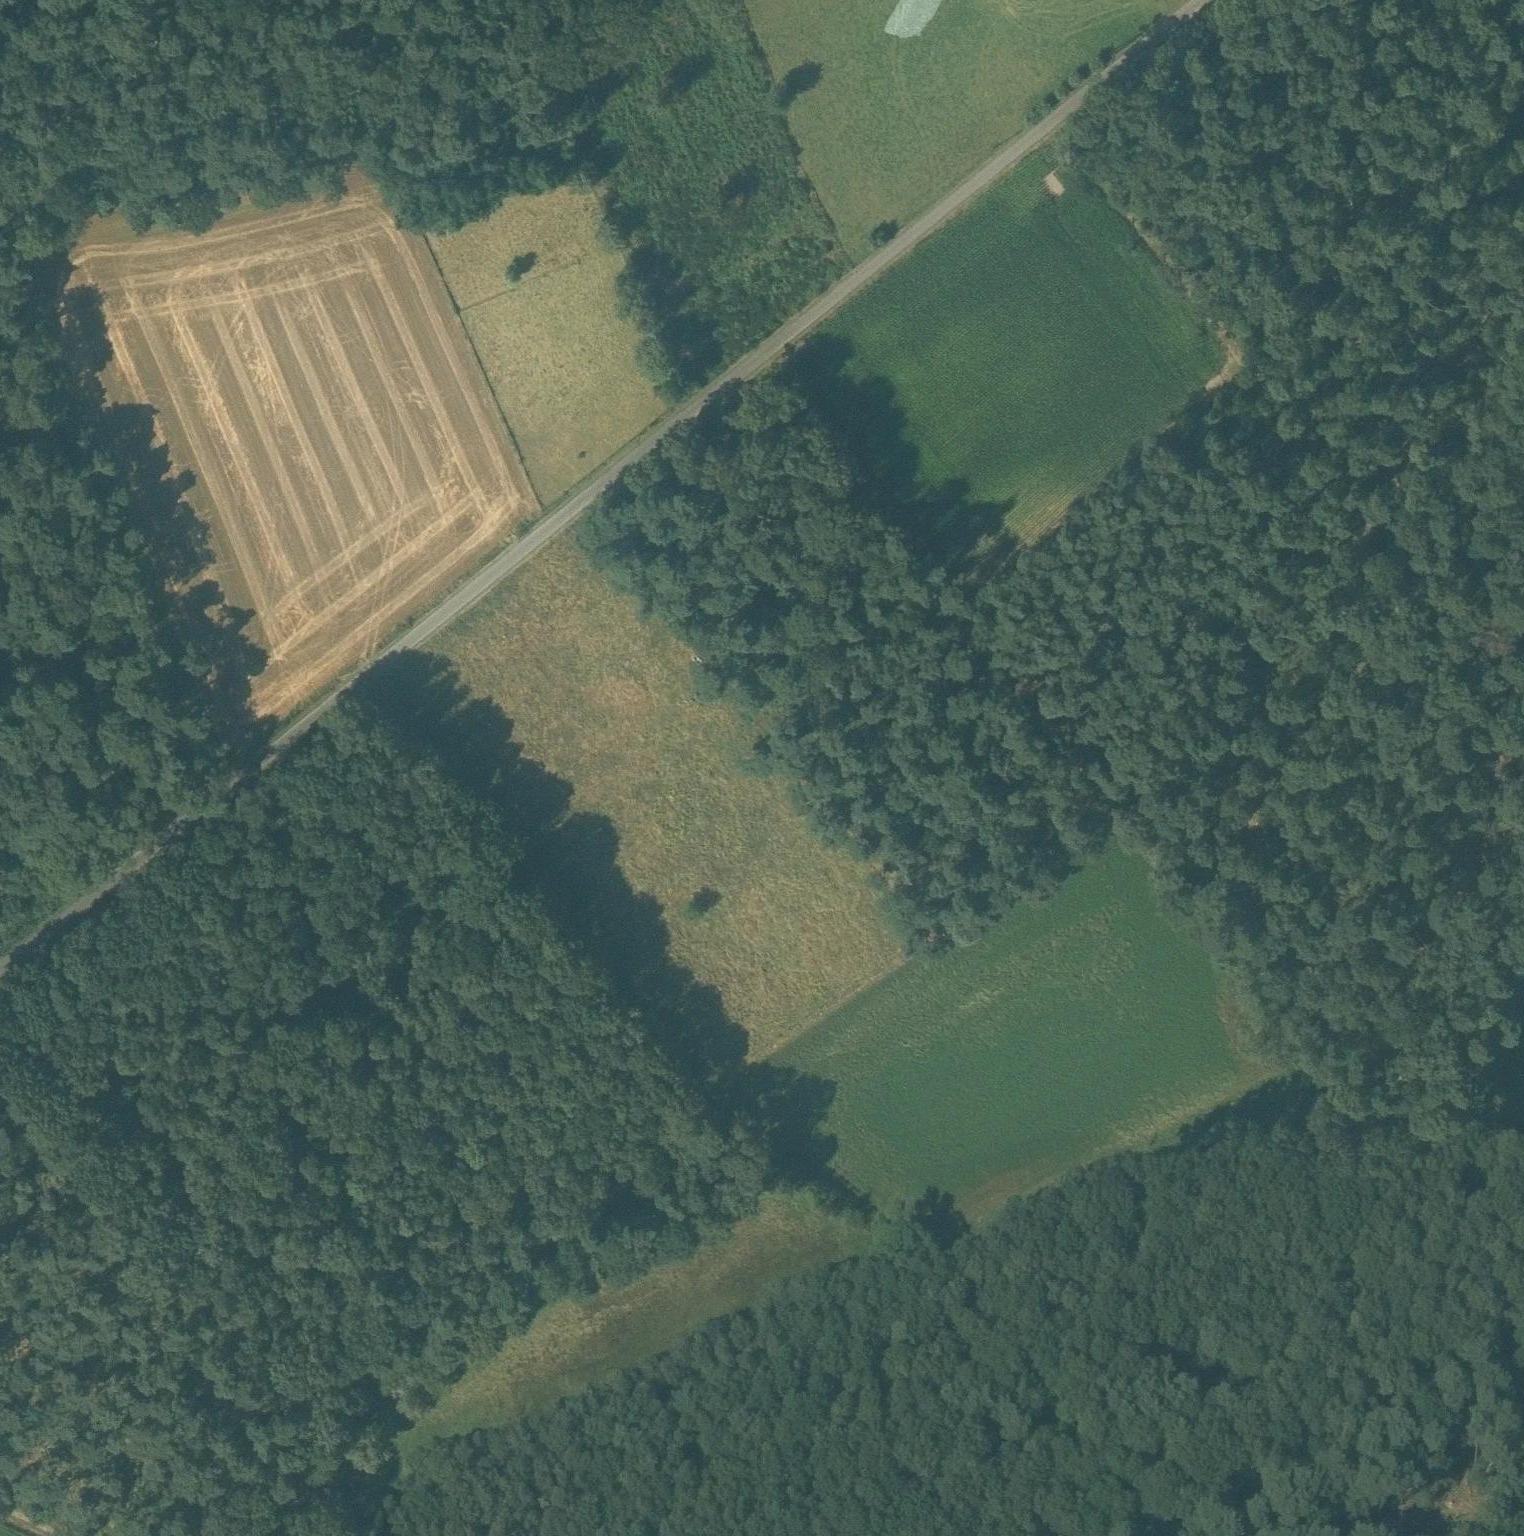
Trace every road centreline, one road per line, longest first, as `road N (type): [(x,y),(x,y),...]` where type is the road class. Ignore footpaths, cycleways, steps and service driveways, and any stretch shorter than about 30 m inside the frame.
road 1 (unclassified): [(0,973),(1201,0)]
road 2 (track): [(375,669),(755,1131),(894,1218),(962,1247),(1323,1074),(1523,1150)]

